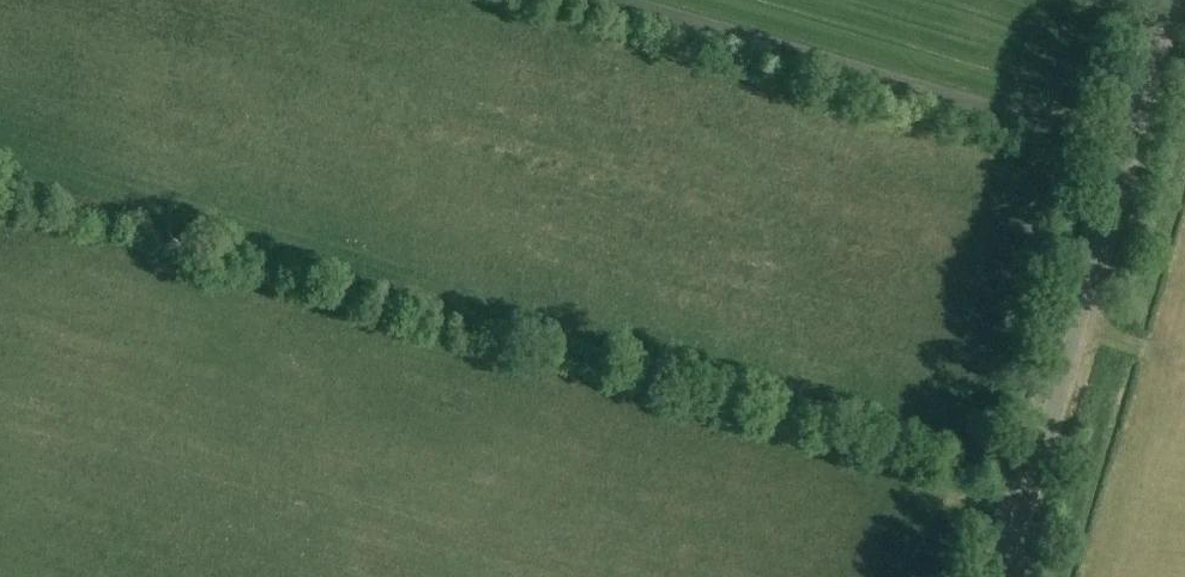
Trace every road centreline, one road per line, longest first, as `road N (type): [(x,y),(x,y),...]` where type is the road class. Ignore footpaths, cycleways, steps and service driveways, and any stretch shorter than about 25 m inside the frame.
road 1 (unclassified): [(1174,0),(1003,576)]

